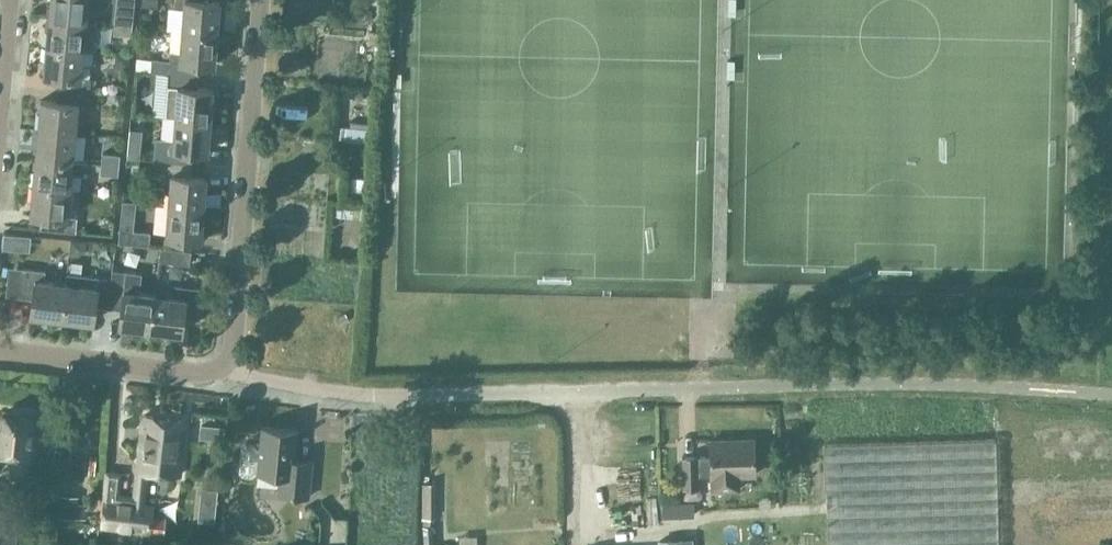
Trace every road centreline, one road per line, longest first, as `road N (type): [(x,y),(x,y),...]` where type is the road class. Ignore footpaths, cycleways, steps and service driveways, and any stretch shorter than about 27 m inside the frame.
road 1 (residential): [(1111,395),(882,384),(365,396),(218,370)]
road 2 (residential): [(218,370),(234,346),(254,0)]
road 3 (residential): [(218,370),(183,373),(0,352)]
road 4 (residential): [(0,147),(14,0)]

